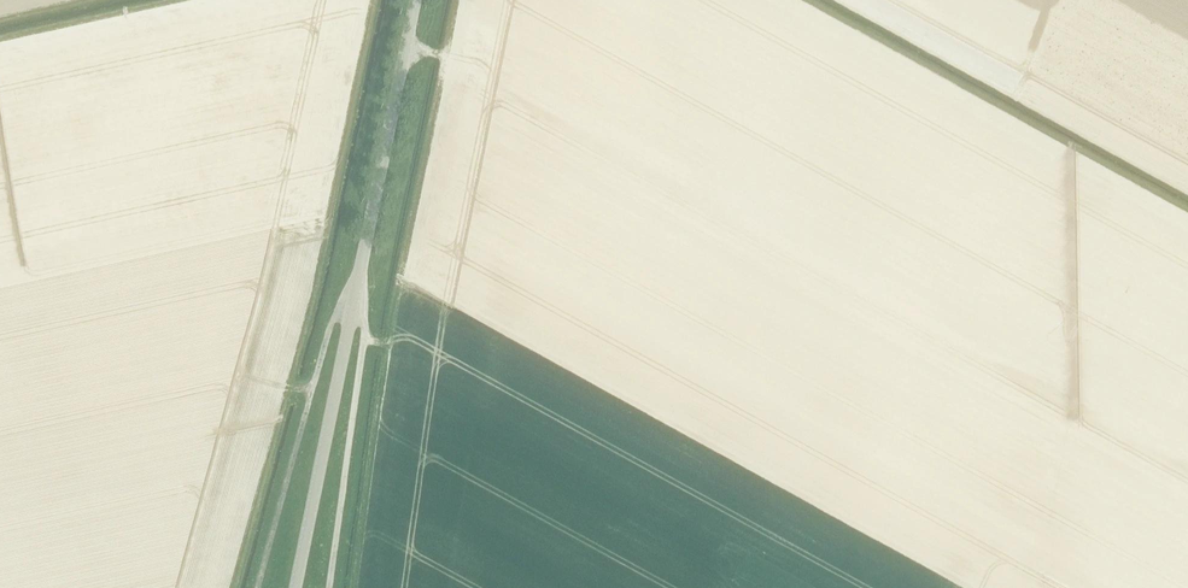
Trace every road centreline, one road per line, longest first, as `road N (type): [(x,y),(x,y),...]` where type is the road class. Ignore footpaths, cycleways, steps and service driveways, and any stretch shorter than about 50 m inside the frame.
road 1 (unclassified): [(294,587),(415,0)]

